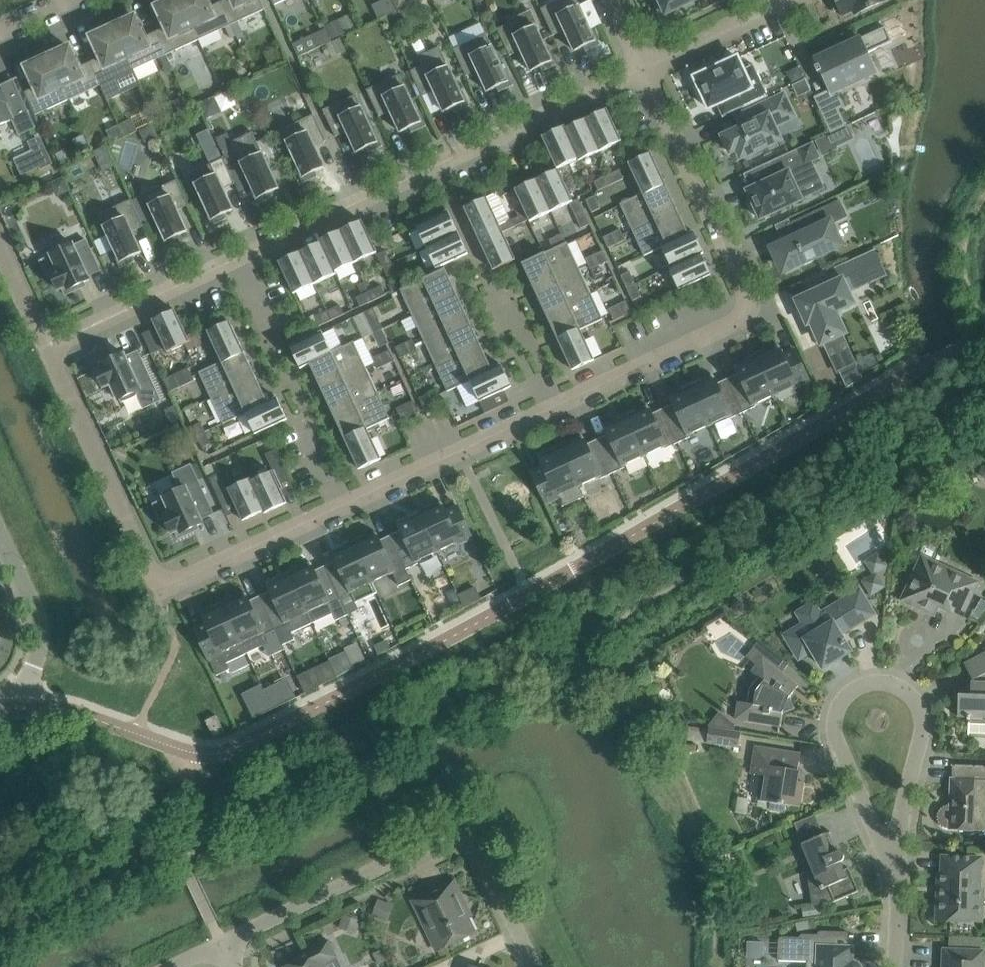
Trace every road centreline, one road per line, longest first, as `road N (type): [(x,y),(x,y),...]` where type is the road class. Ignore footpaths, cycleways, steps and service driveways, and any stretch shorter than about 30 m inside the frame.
road 1 (residential): [(642,75),(754,321),(169,596),(46,348)]
road 2 (residential): [(642,75),(46,348)]
road 3 (residential): [(224,943),(431,842),(453,846),(472,868),(521,966)]
road 4 (residential): [(896,844),(921,727),(912,695),(882,680),(854,687),(833,724),(837,748)]
road 5 (residential): [(0,706),(29,705),(38,645),(0,546)]
road 6 (residential): [(793,0),(642,75)]
road 7 (residential): [(888,966),(896,844)]

